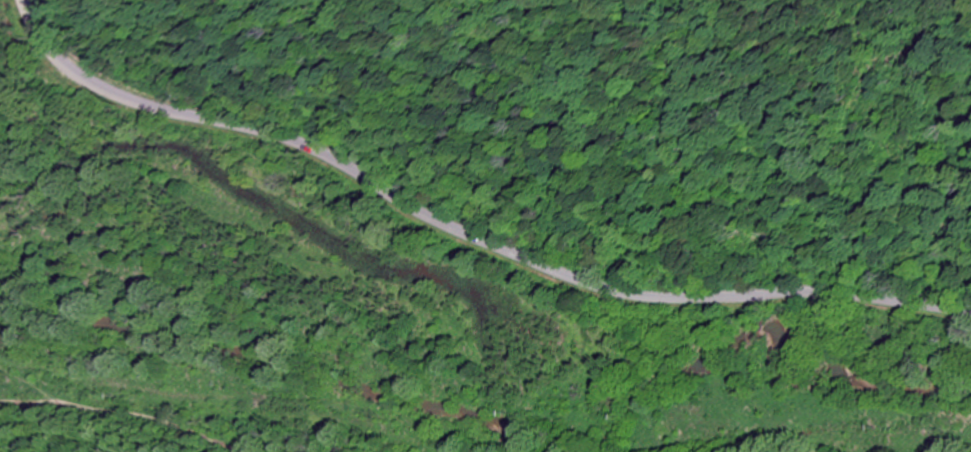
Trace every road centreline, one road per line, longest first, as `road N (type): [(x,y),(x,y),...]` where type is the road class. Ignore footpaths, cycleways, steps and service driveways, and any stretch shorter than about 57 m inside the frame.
road 1 (residential): [(970,311),(822,300),(701,303),(602,289),(447,227),(306,150),(133,105),(75,79),(33,41),(13,0)]

